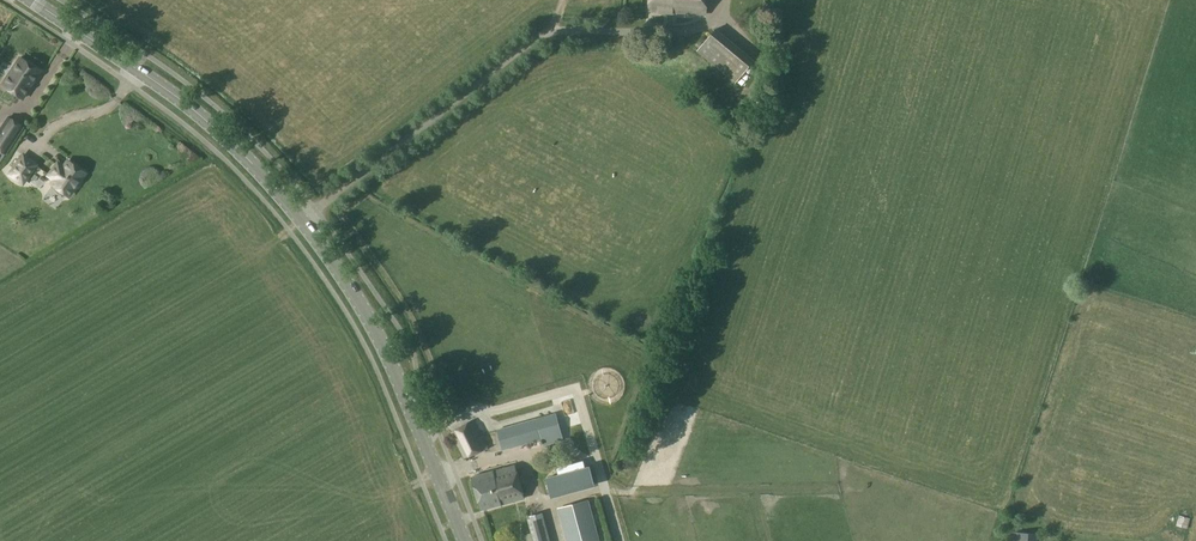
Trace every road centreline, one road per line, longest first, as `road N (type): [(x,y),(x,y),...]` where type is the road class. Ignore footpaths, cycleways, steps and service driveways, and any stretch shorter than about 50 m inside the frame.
road 1 (secondary): [(466,540),(404,383),(301,221),(252,162),(189,107),(32,0)]

